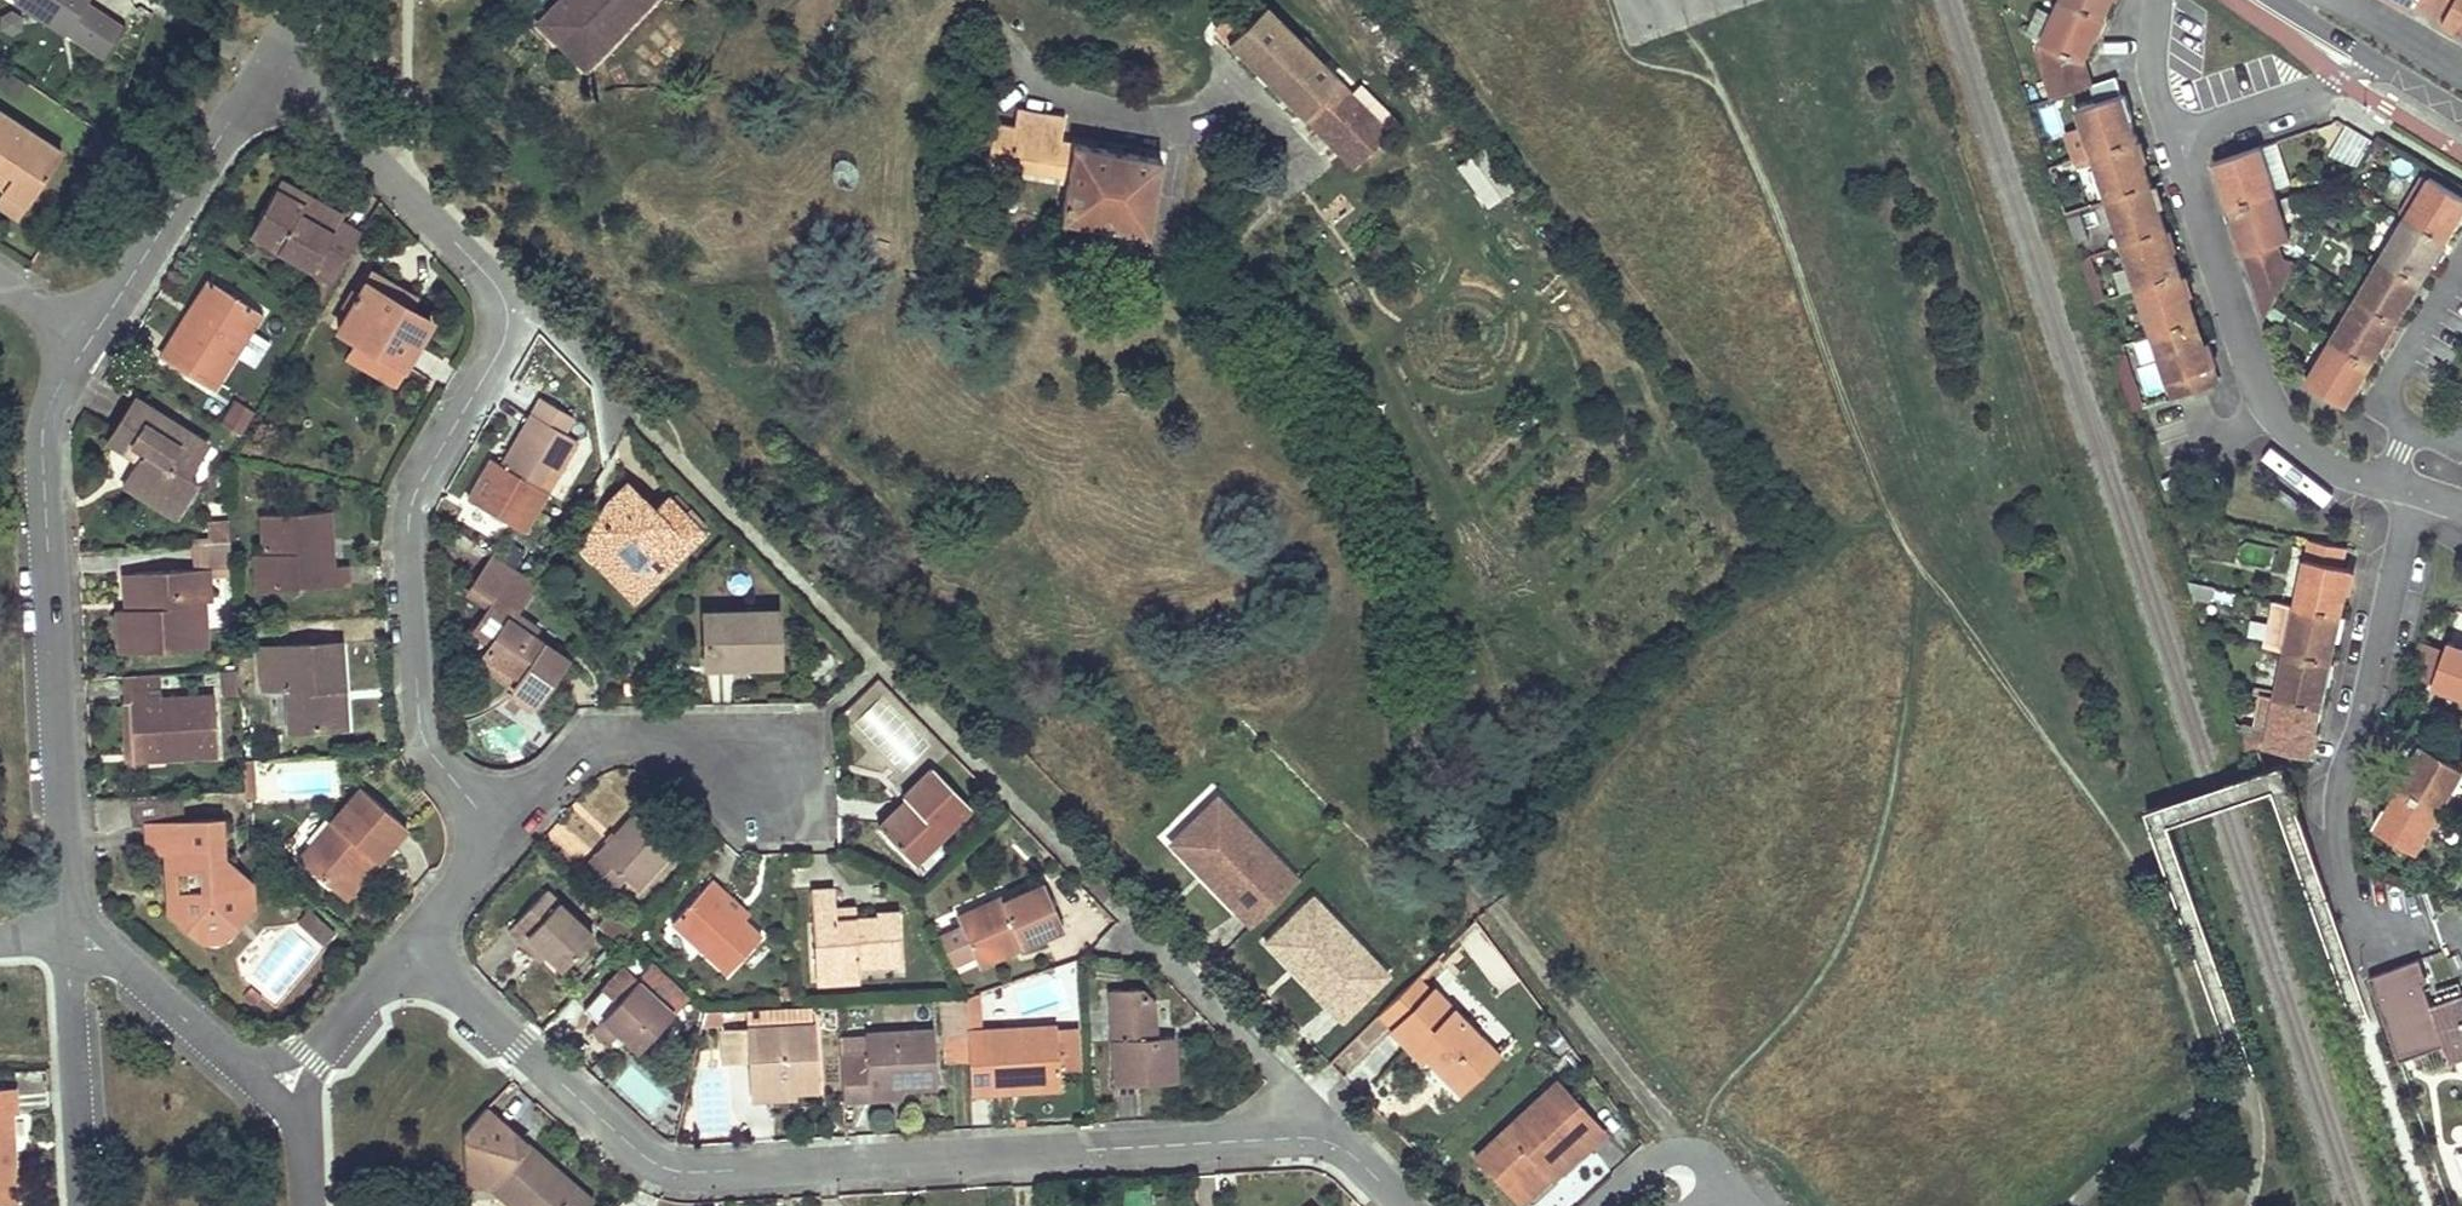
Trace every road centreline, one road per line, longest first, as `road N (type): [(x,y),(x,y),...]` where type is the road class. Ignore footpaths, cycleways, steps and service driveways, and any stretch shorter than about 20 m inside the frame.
road 1 (residential): [(1404,1205),(1333,1144),(1305,1138),(668,1169),(410,949)]
road 2 (residential): [(501,837),(432,755),(420,727),(408,533),(419,487),(503,347),(507,310),(490,279),(315,102),(264,71)]
road 3 (residential): [(90,341),(50,403),(40,449),(68,938)]
road 4 (residential): [(2461,508),(2330,467),(2278,420),(2262,395),(2190,176),(2188,130)]
road 5 (residential): [(264,71),(90,341)]
road 6 (residential): [(501,837),(574,760),(614,739),(679,736),(752,754)]
road 7 (residential): [(83,1205),(68,938)]
road 8 (residential): [(273,1097),(122,970),(68,938)]
road 9 (residential): [(410,949),(273,1097)]
road 10 (residential): [(2188,130),(2207,129),(2372,63)]
road 11 (residential): [(2337,0),(2461,74)]
road 12 (residential): [(410,949),(501,837)]
road 13 (residential): [(2158,0),(2156,89),(2169,119),(2188,130)]
road 14 (residential): [(1722,1182),(1693,1155),(1667,1156),(1607,1205)]

